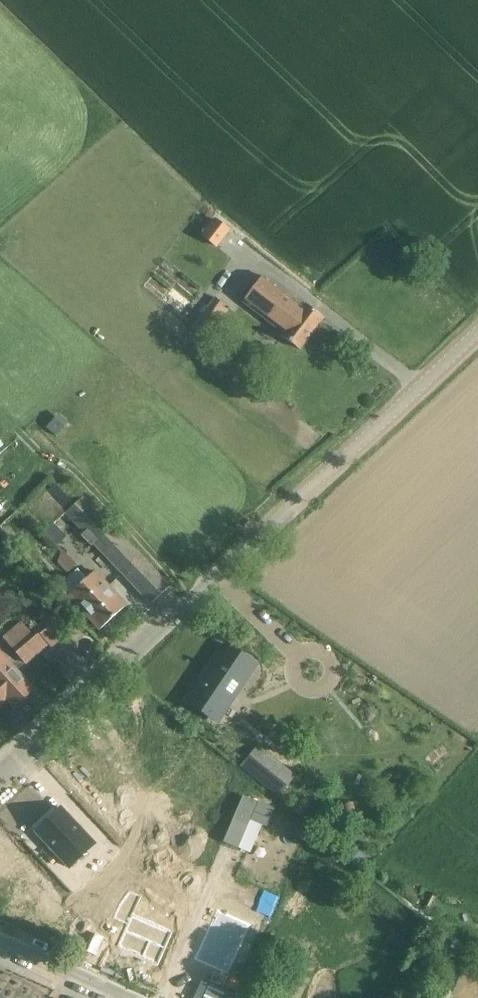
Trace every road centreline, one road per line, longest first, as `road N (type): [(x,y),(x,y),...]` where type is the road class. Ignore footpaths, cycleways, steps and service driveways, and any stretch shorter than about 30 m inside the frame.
road 1 (unclassified): [(0,779),(477,330)]
road 2 (unclassified): [(119,997),(0,945)]

